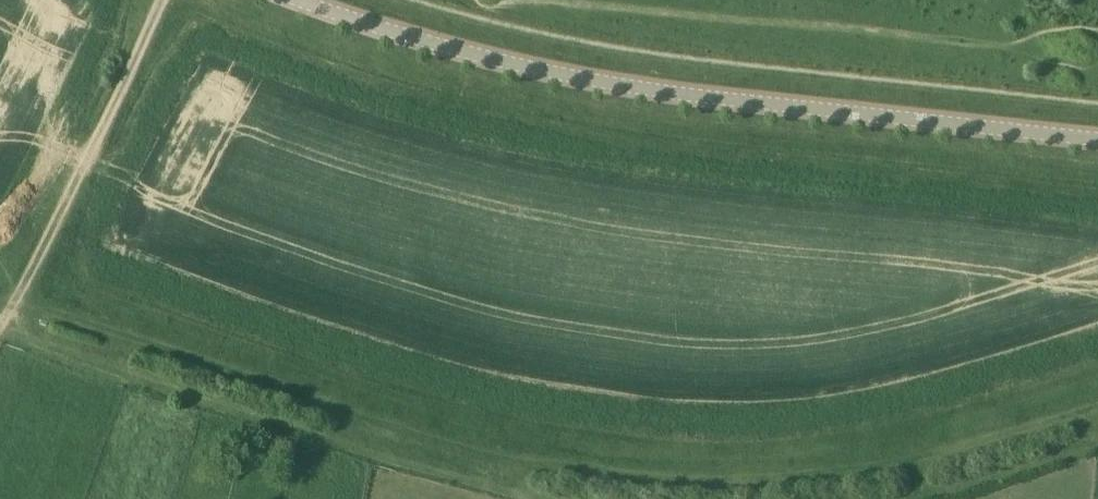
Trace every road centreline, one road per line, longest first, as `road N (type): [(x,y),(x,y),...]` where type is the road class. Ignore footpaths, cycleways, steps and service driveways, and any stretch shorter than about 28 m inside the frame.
road 1 (unclassified): [(298,0),(601,89),(1097,138)]
road 2 (track): [(413,0),(613,47),(1097,104)]
road 3 (track): [(17,296),(163,0)]

